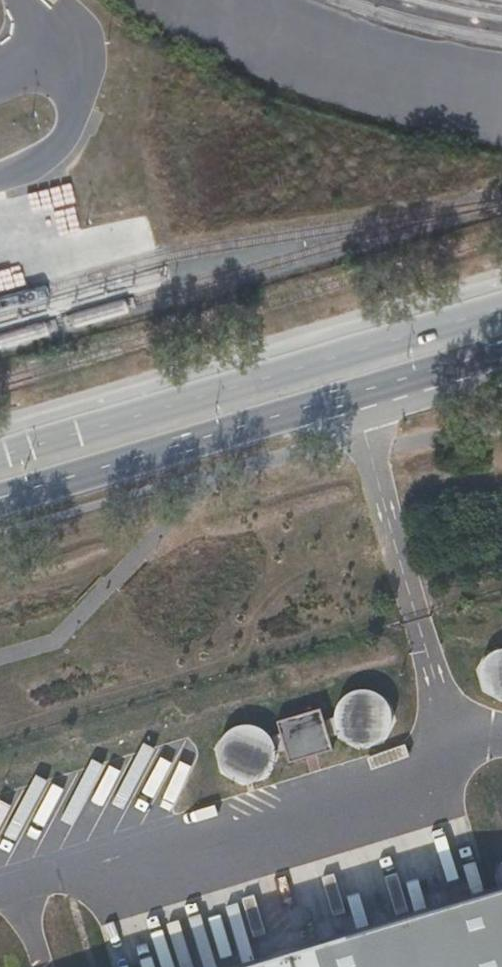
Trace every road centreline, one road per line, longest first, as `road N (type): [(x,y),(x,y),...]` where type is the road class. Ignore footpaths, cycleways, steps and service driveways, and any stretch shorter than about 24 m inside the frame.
road 1 (secondary): [(501,311),(0,461)]
road 2 (secondary): [(0,502),(501,355)]

